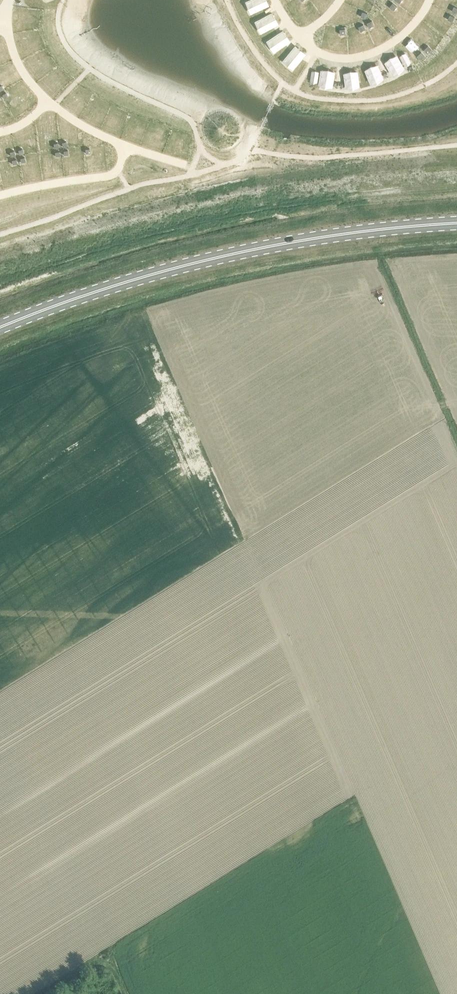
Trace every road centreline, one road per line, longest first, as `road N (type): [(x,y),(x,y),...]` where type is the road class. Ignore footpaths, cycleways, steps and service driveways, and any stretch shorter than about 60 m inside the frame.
road 1 (secondary): [(0,327),(182,265),(305,239),(456,224)]

